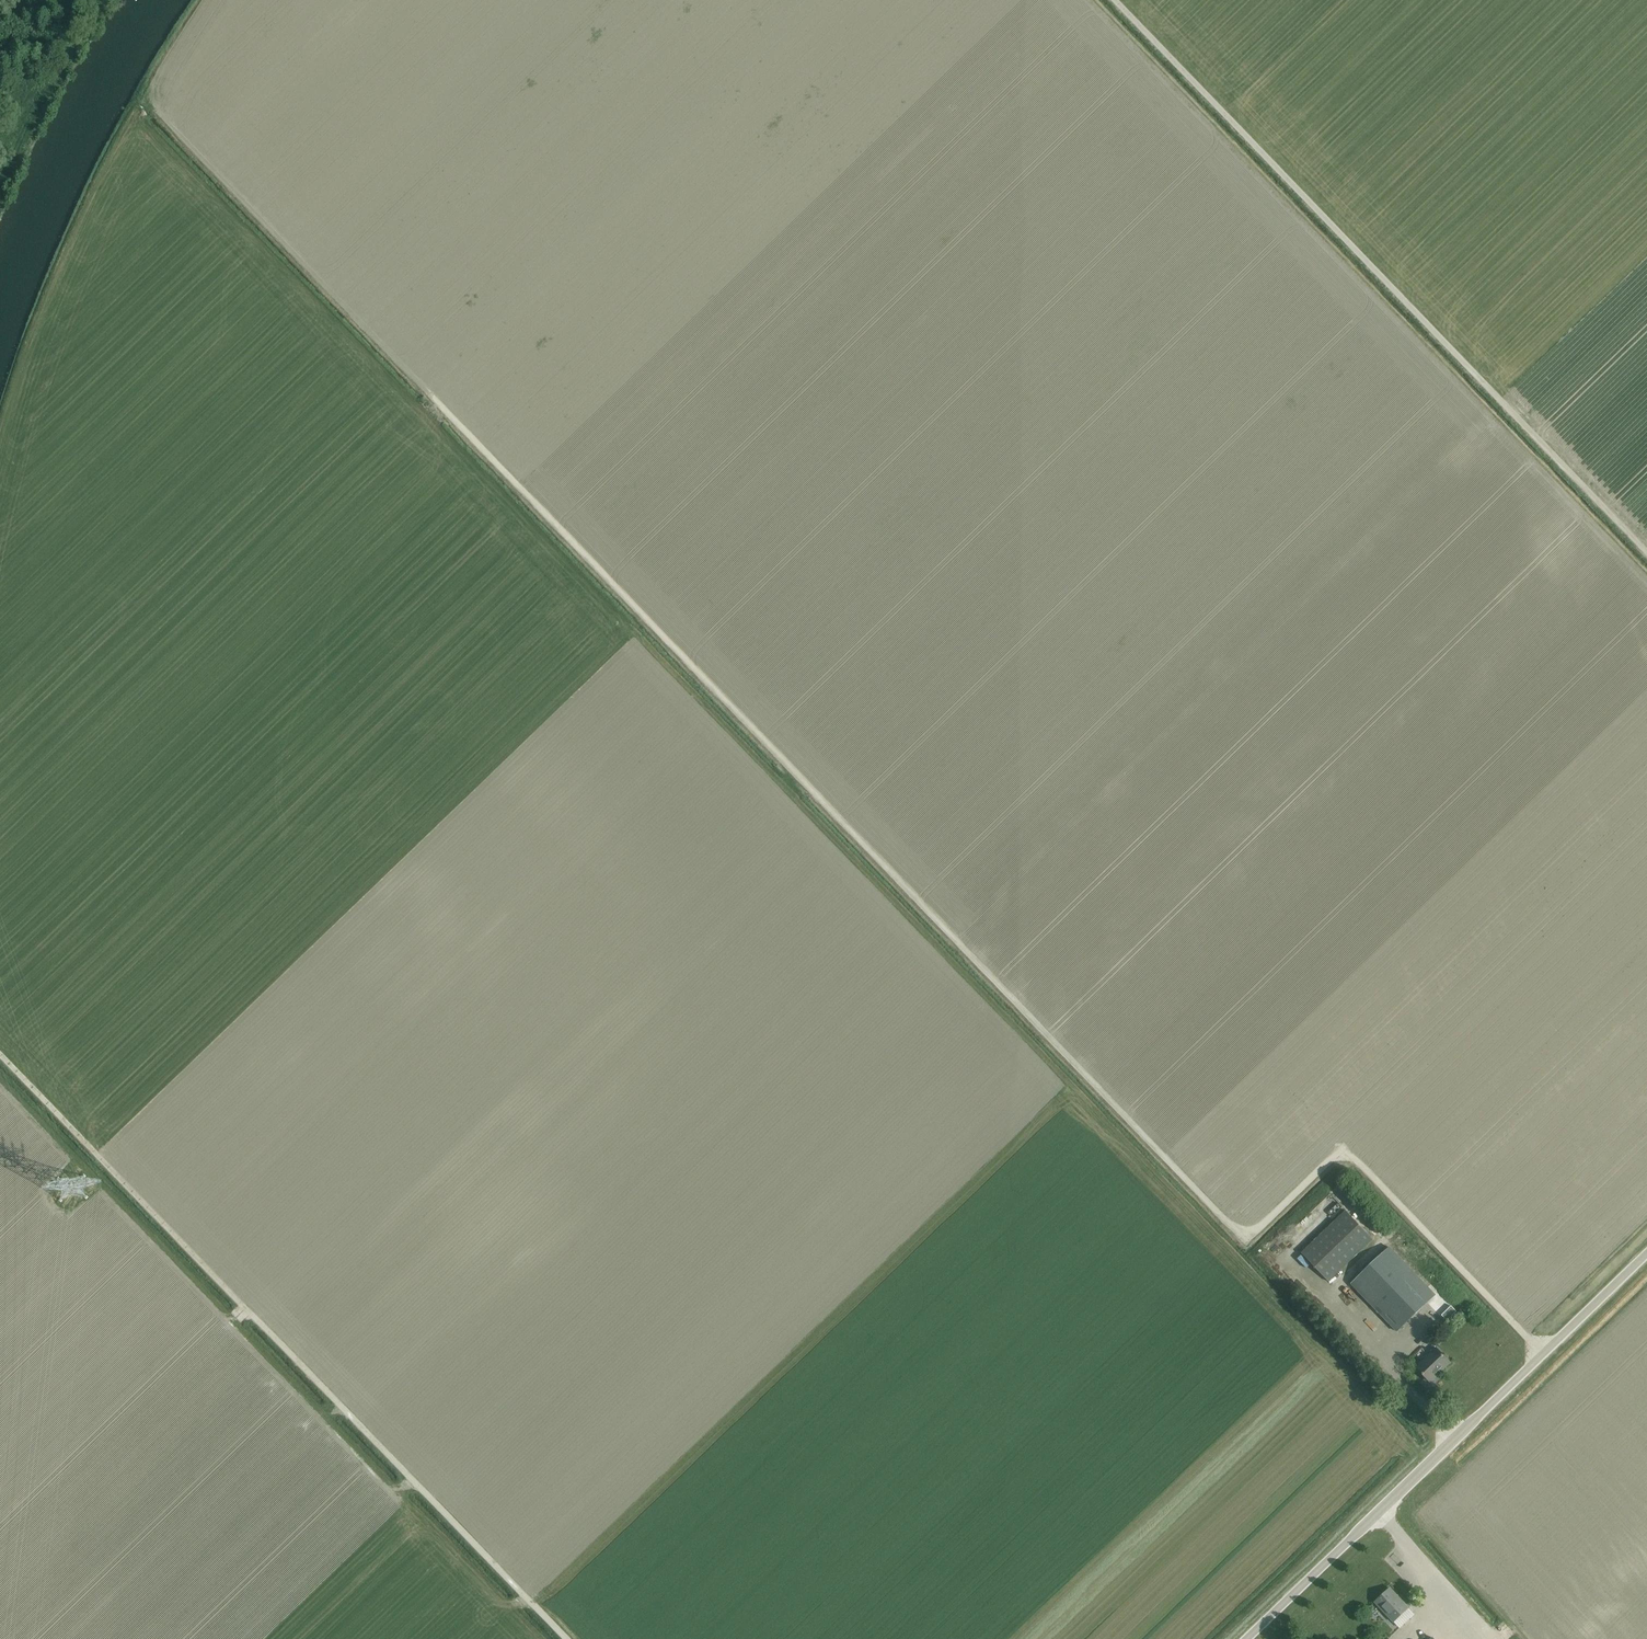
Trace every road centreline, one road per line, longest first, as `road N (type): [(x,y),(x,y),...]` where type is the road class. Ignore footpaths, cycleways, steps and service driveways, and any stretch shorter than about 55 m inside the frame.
road 1 (track): [(1250,1245),(436,402)]
road 2 (unclassified): [(1244,1638),(1646,1252)]

